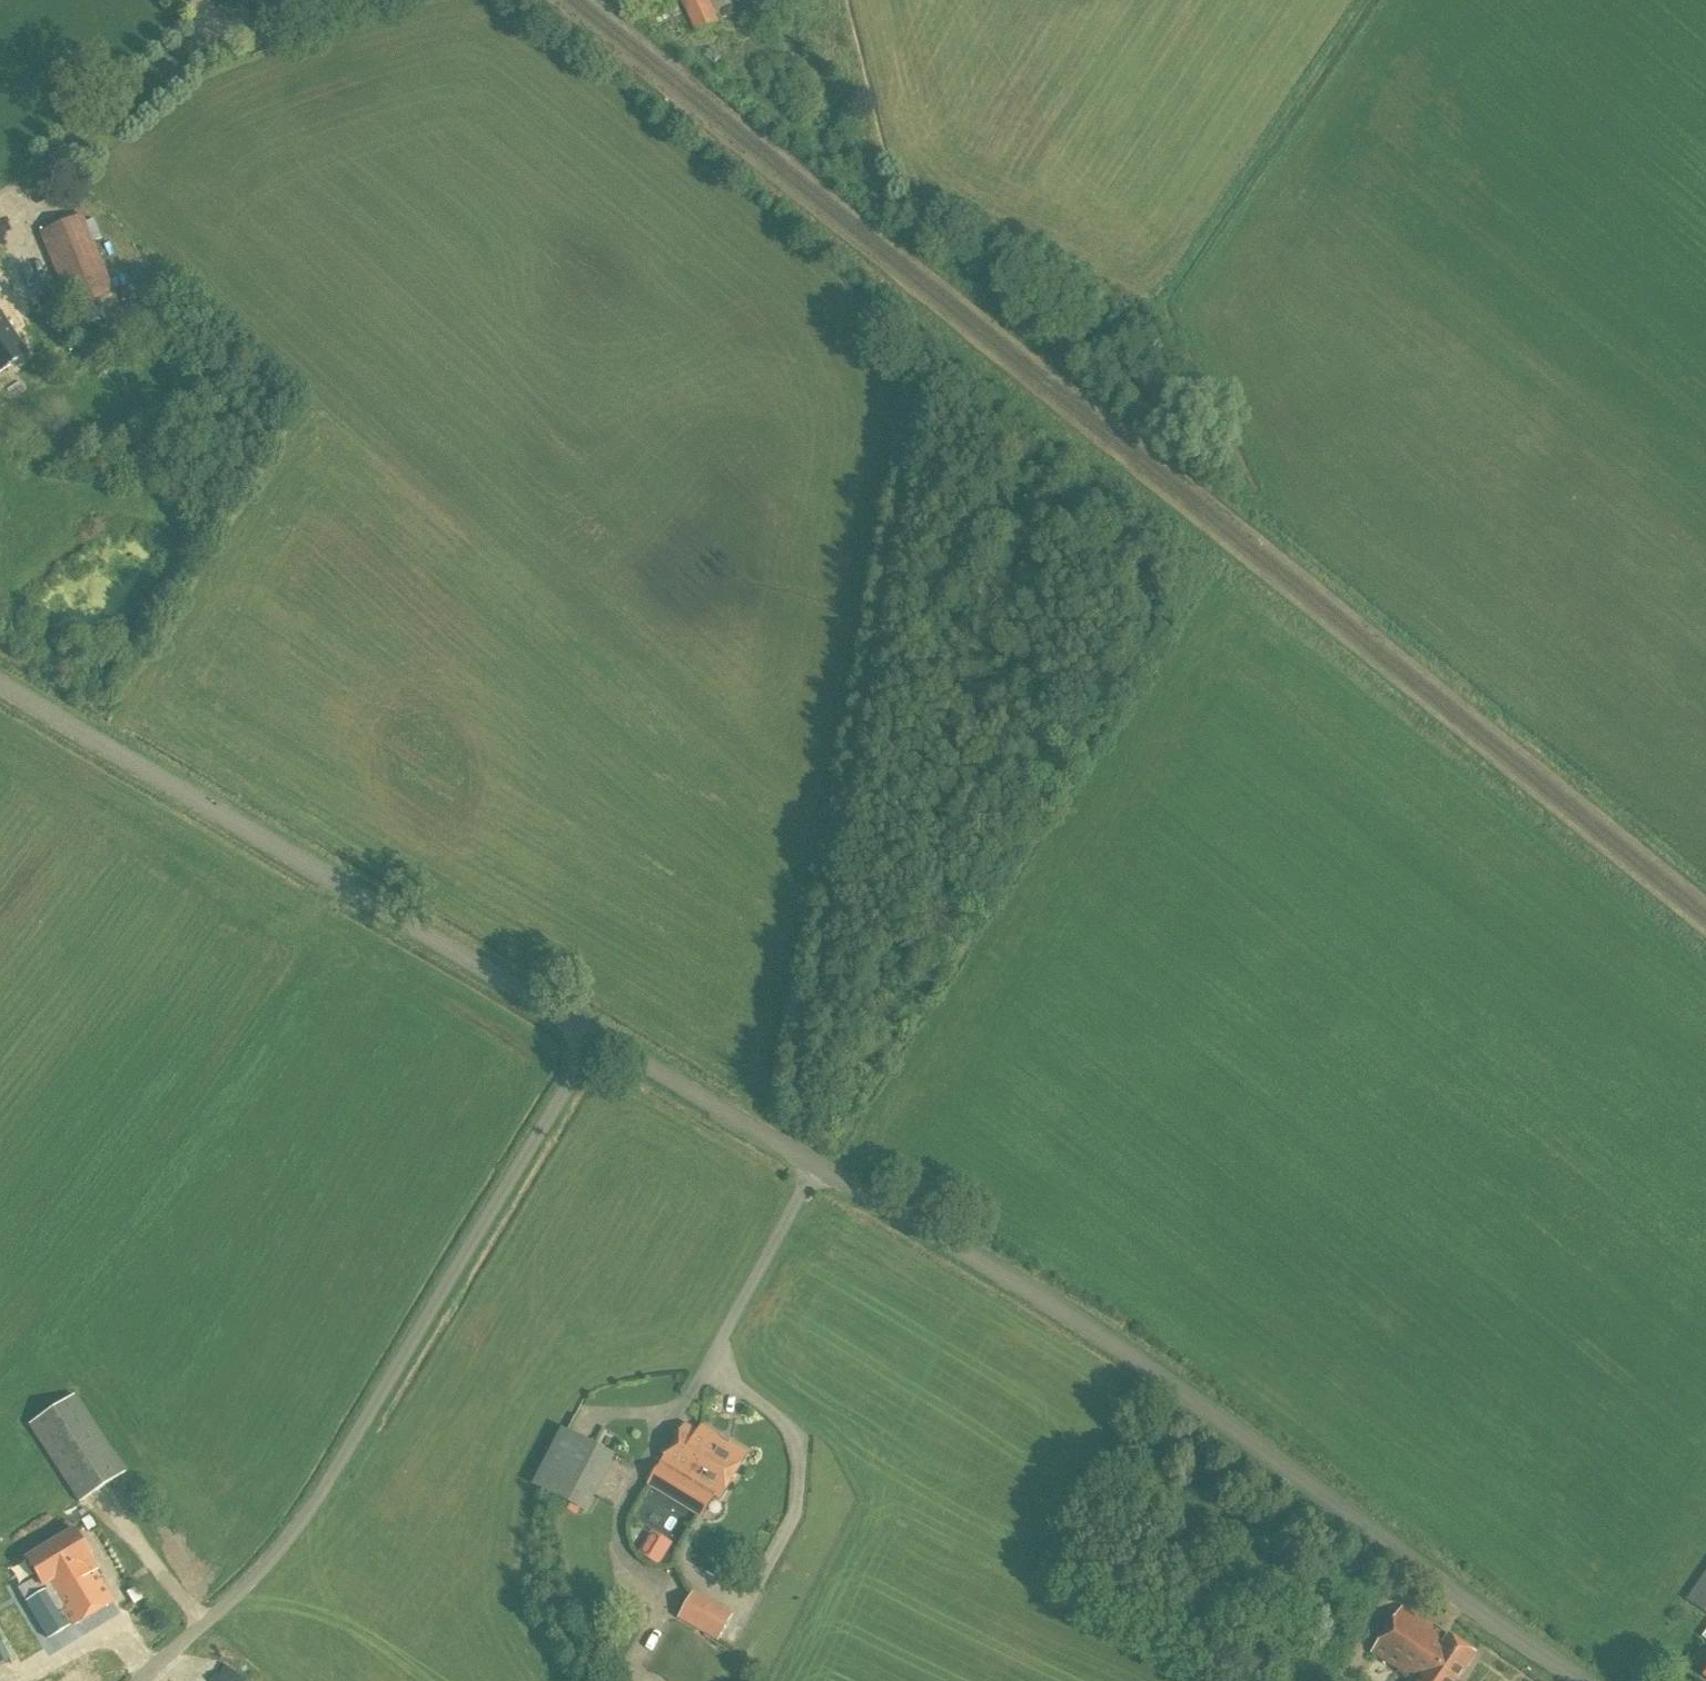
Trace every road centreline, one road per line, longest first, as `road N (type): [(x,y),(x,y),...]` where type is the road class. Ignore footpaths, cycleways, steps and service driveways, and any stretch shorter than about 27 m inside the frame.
road 1 (unclassified): [(1595,1680),(1432,1572),(1213,1407),(945,1233),(595,1034)]
road 2 (unclassified): [(140,1680),(286,1547),(341,1468),(595,1034)]
road 3 (unclassified): [(595,1034),(0,682)]
road 4 (unclassified): [(0,191),(233,16)]

